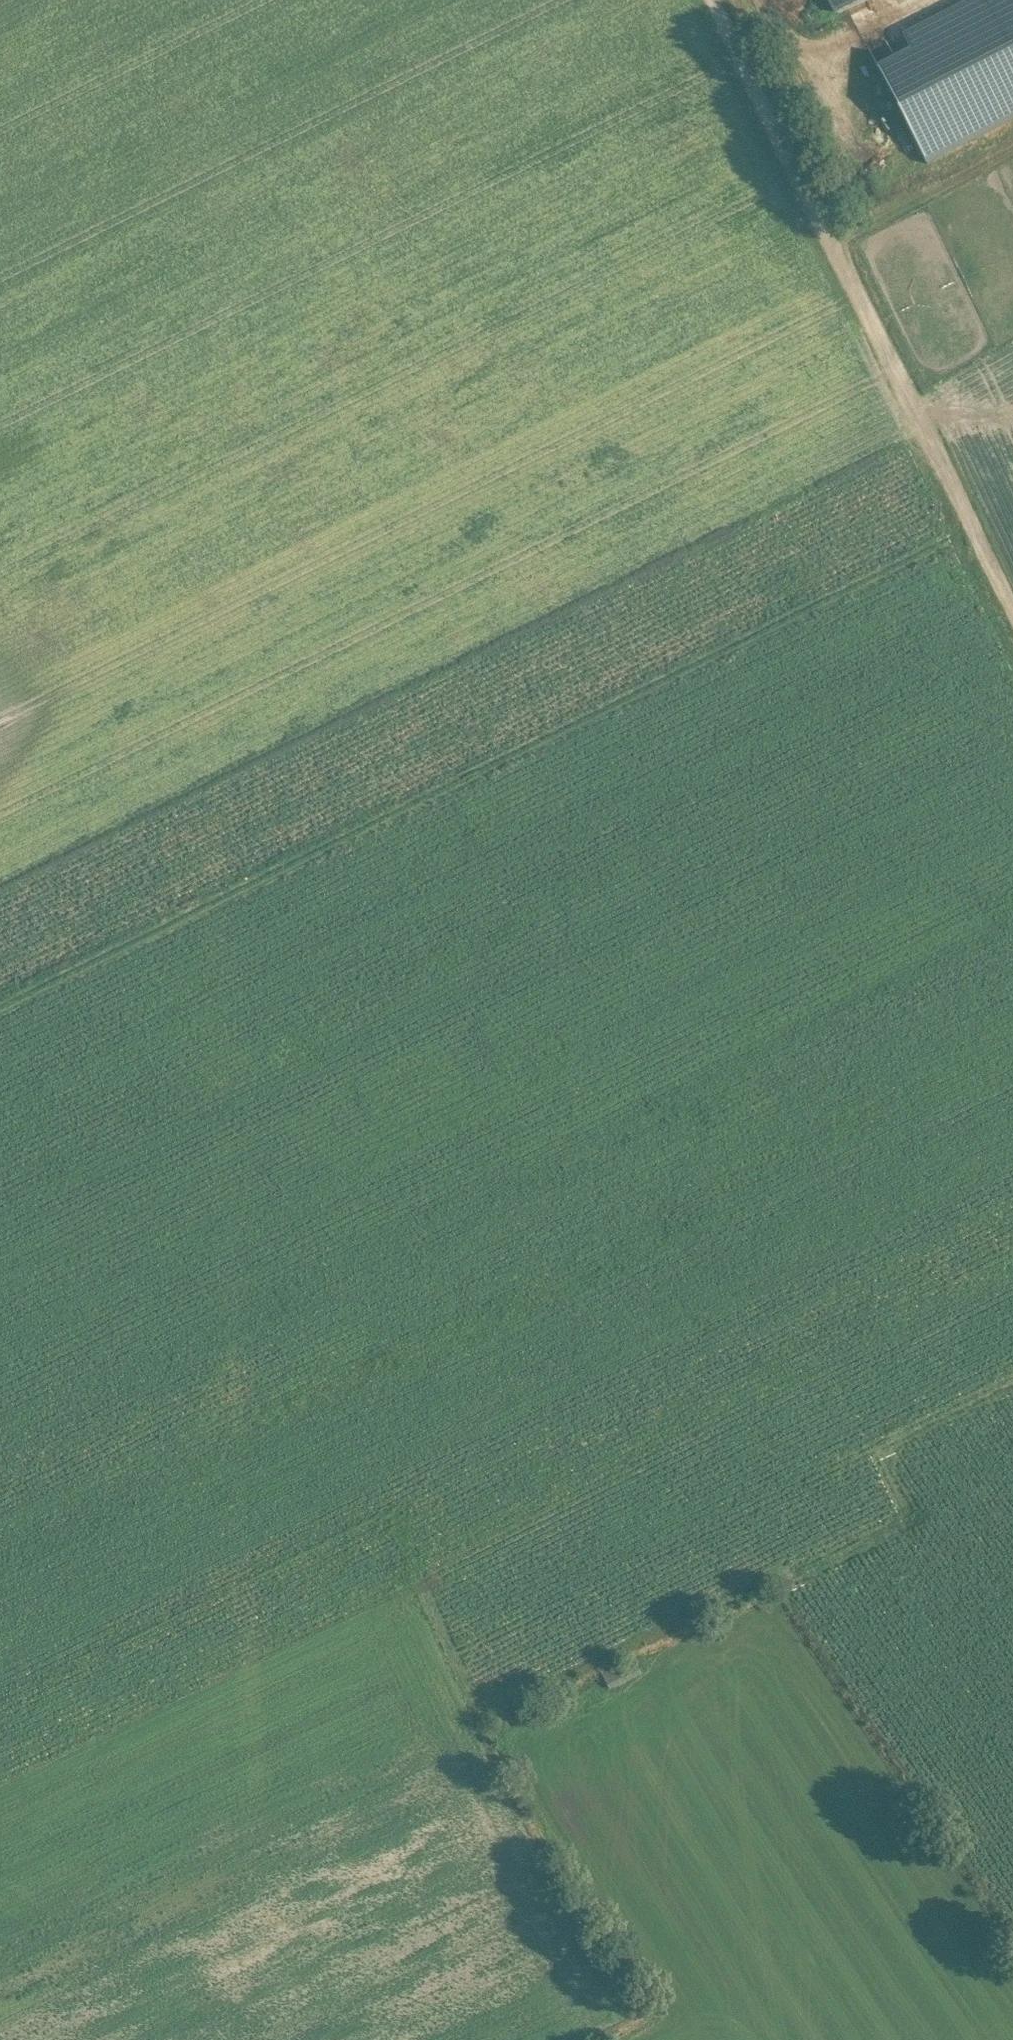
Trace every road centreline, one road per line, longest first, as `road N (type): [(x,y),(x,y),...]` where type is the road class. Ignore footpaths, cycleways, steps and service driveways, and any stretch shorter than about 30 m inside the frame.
road 1 (track): [(1012,619),(719,0)]

